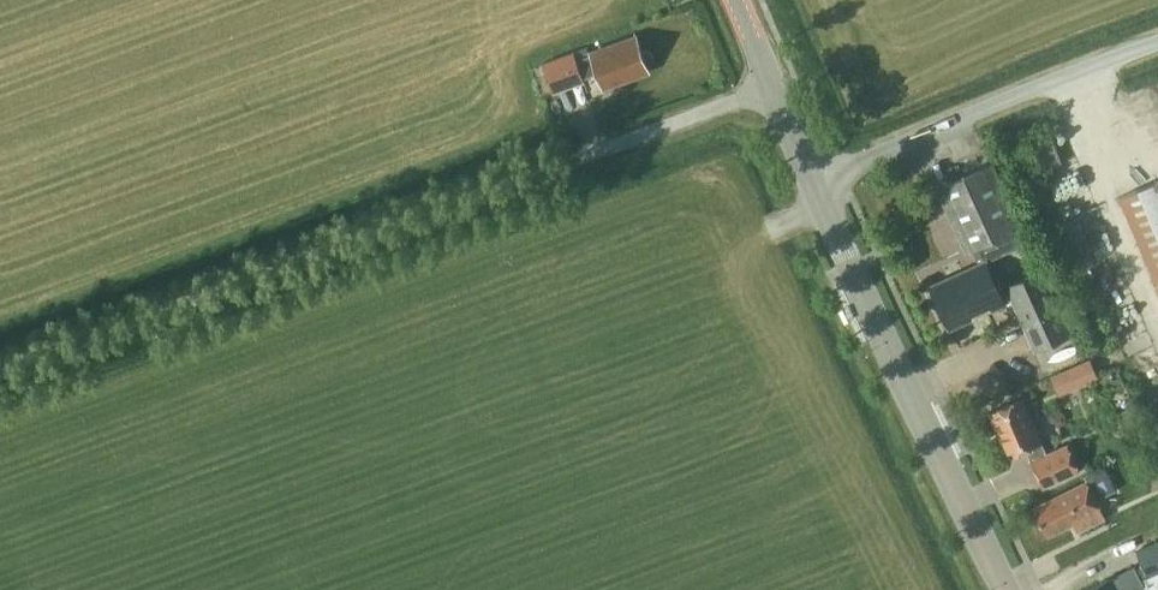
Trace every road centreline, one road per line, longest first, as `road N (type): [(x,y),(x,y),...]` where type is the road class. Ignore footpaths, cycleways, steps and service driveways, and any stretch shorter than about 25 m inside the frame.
road 1 (secondary): [(1007,589),(814,181)]
road 2 (unclassified): [(814,181),(996,100),(1157,42)]
road 3 (secondary): [(814,181),(737,0)]

